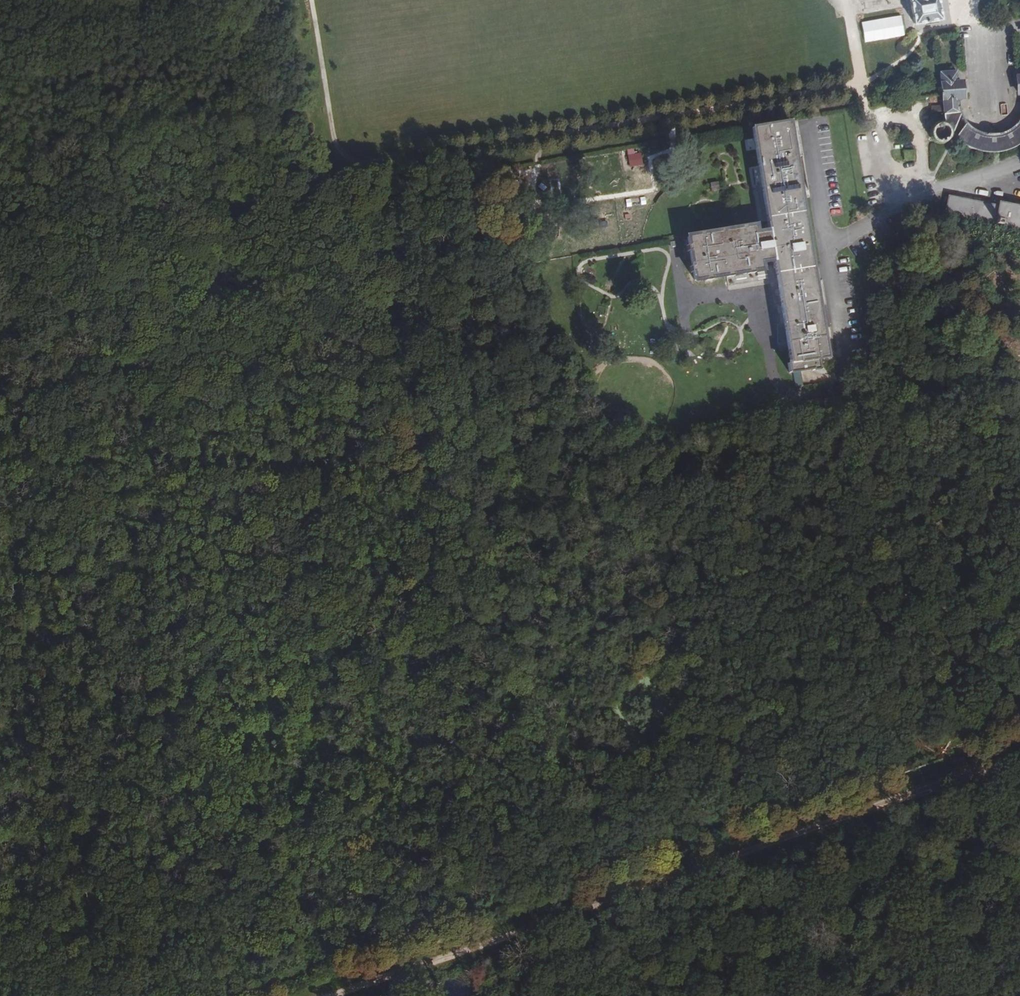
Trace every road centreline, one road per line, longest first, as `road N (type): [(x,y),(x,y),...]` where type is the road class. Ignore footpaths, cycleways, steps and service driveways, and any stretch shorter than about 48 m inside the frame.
road 1 (track): [(329,995),(1019,764)]

